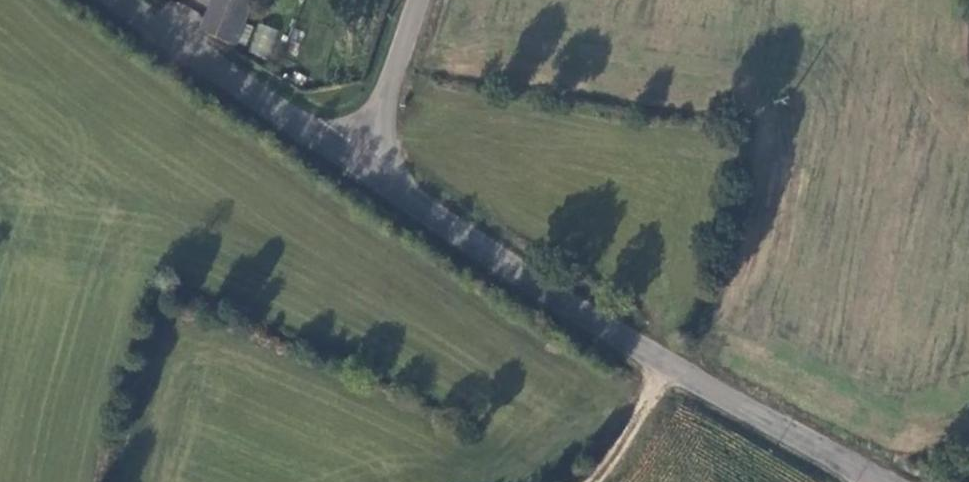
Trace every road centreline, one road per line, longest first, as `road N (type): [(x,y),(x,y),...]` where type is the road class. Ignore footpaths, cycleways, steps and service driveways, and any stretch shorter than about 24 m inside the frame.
road 1 (tertiary): [(877,481),(666,366),(352,164)]
road 2 (tertiary): [(352,164),(181,50),(120,0)]
road 3 (unclassified): [(415,0),(352,164)]
road 4 (track): [(666,366),(591,481)]

